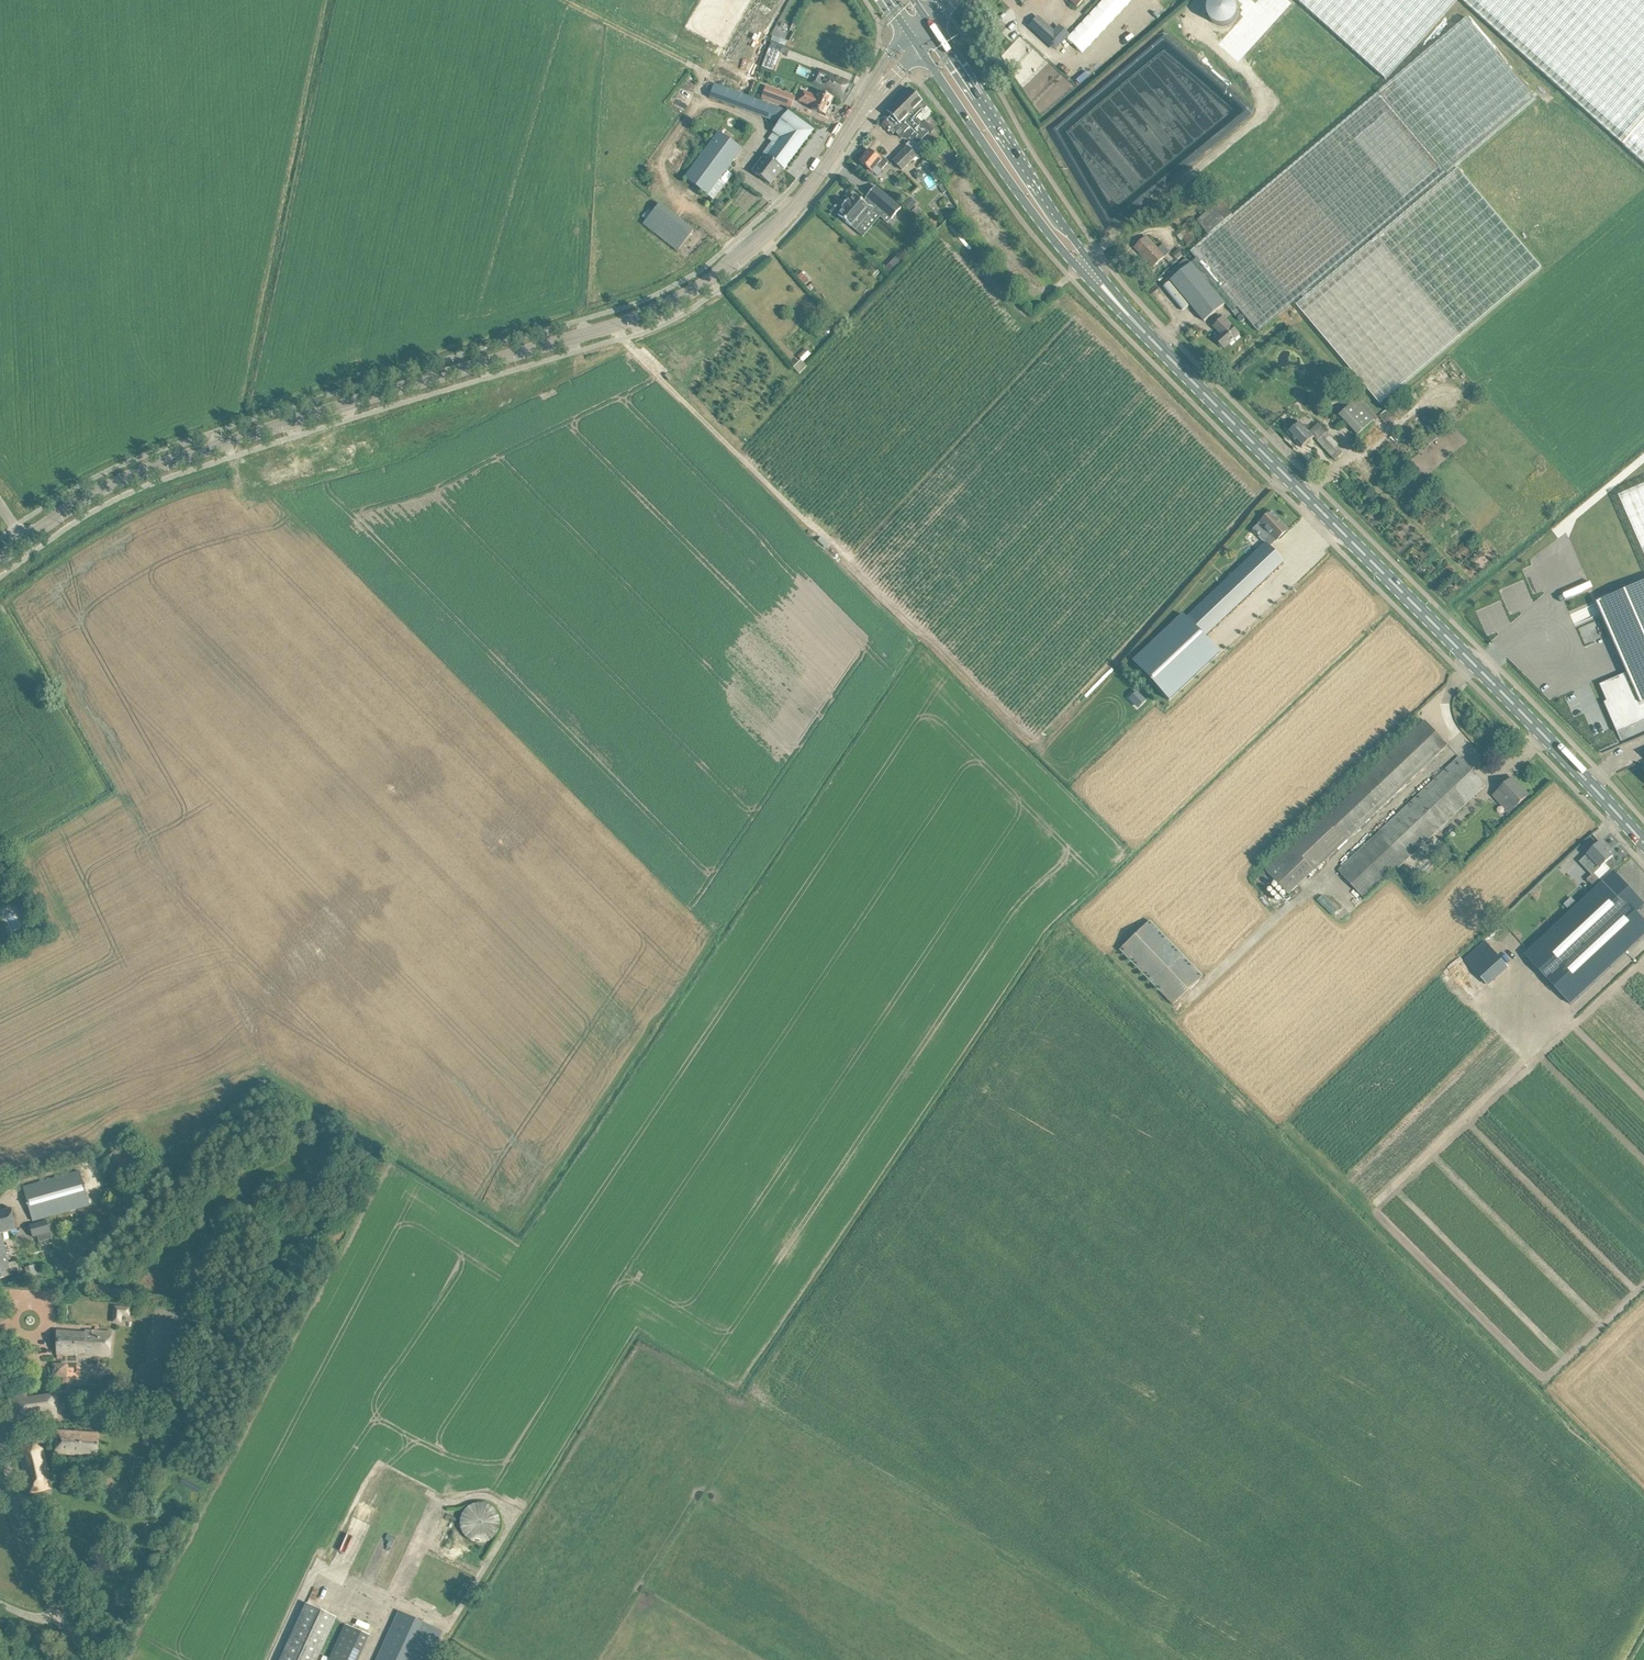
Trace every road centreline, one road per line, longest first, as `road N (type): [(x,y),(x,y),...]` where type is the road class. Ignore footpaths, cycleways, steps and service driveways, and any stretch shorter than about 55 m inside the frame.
road 1 (tertiary): [(24,541),(143,471),(672,302),(772,231),(877,89)]
road 2 (primary): [(1643,845),(1107,292)]
road 3 (primary): [(1107,292),(935,32)]
road 4 (primary): [(921,50),(1013,188),(1072,262),(1107,292)]
road 5 (unclassified): [(64,1617),(47,1592),(0,1462)]

